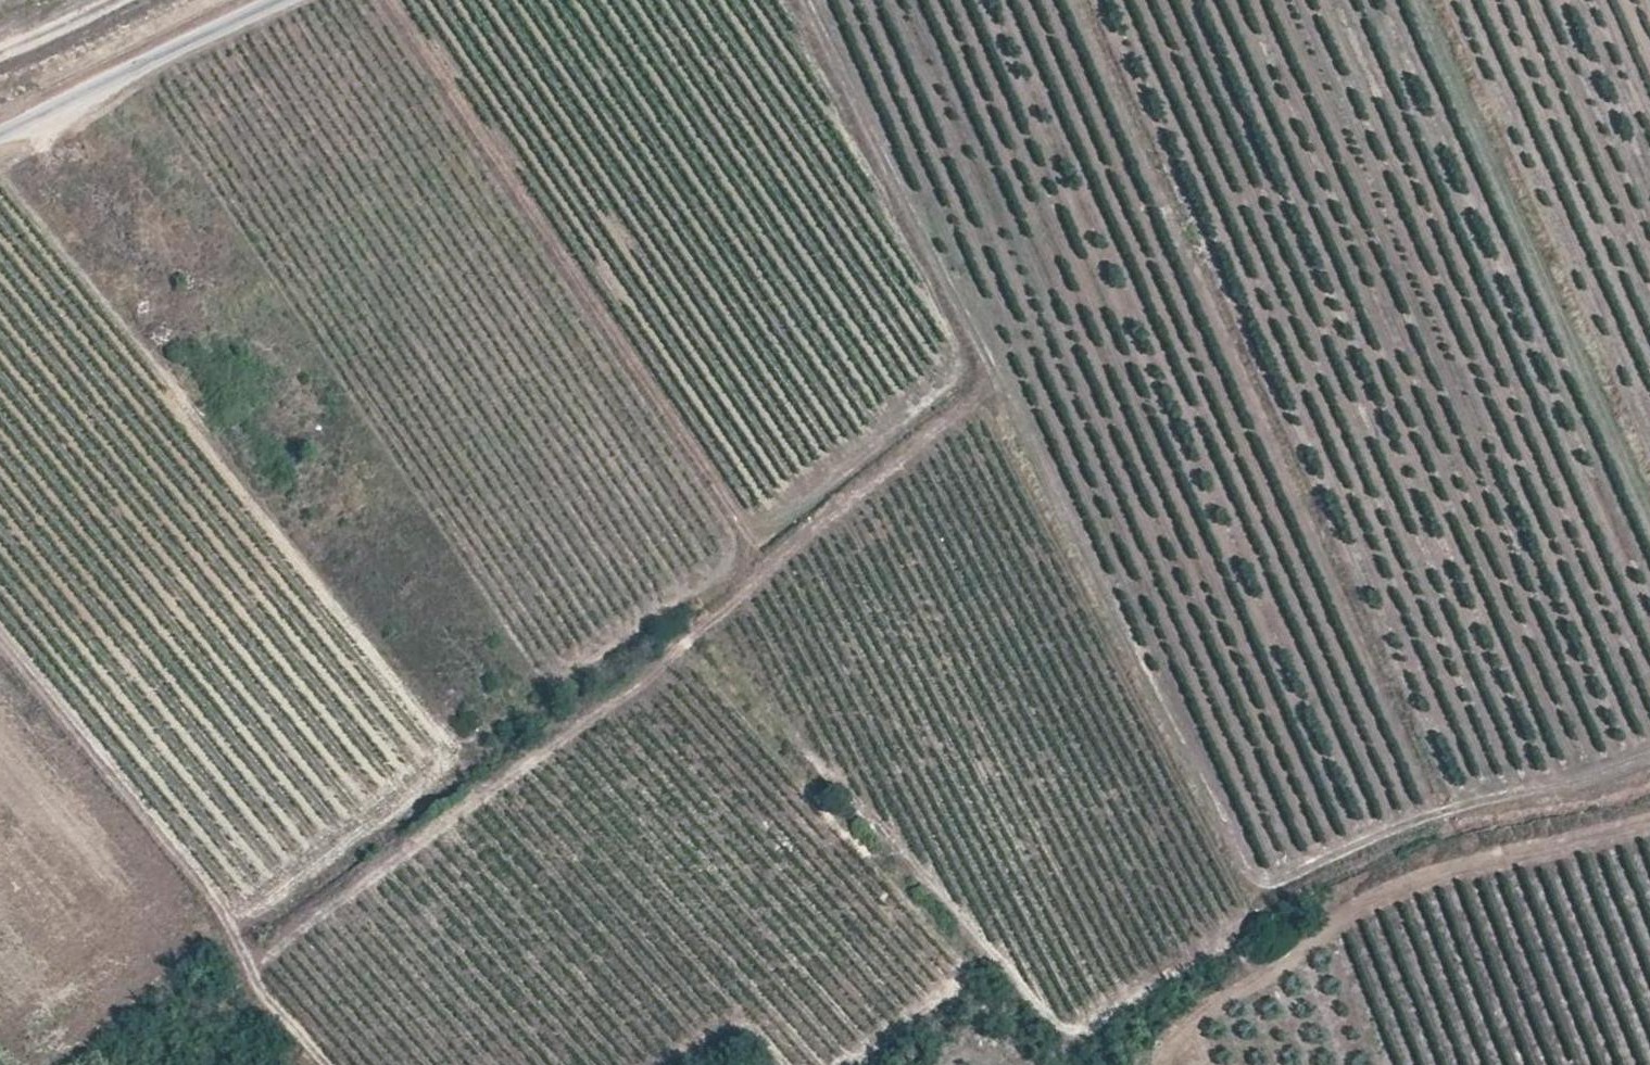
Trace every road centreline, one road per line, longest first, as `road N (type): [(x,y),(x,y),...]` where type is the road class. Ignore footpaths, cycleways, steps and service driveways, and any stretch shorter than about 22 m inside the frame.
road 1 (track): [(0,634),(219,894),(263,985),(332,1064)]
road 2 (unclassified): [(295,0),(0,132)]

